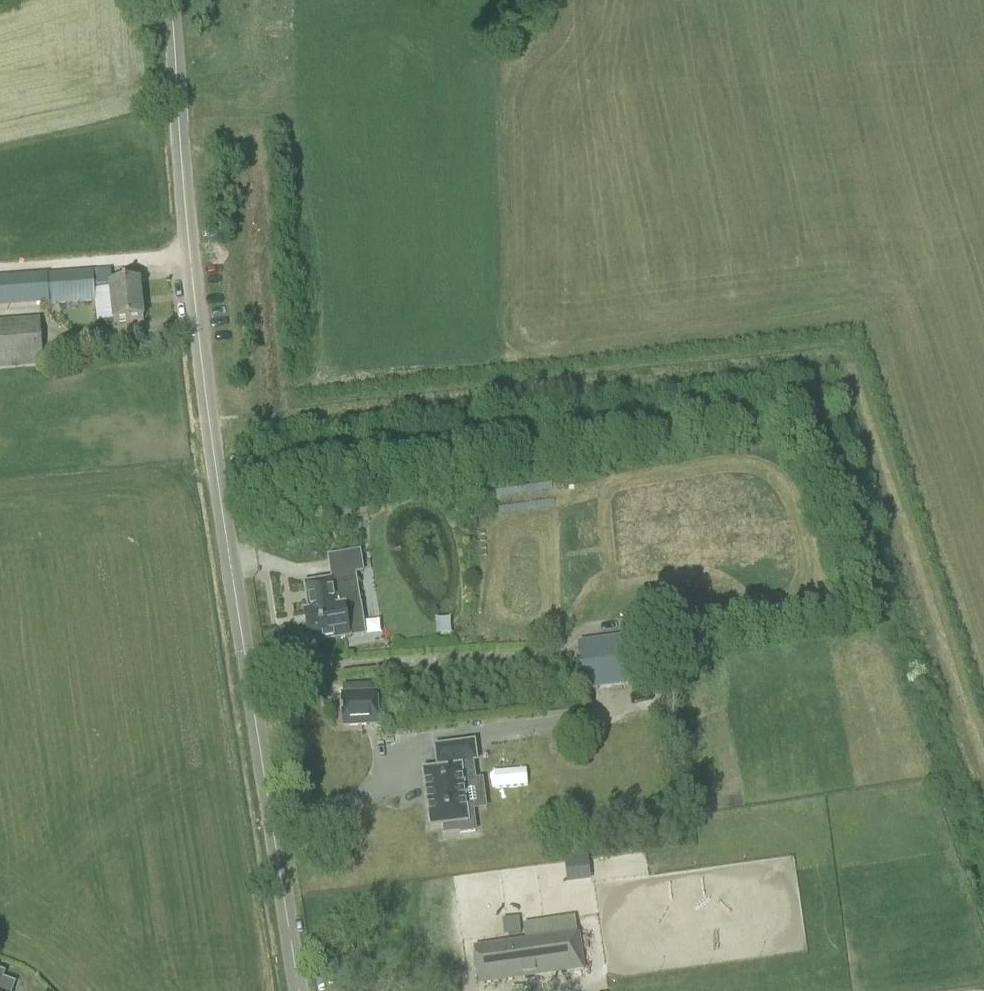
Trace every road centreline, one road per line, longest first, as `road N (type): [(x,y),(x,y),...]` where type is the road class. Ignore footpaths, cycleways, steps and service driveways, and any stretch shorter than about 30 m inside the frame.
road 1 (unclassified): [(298,990),(213,435),(172,0)]

